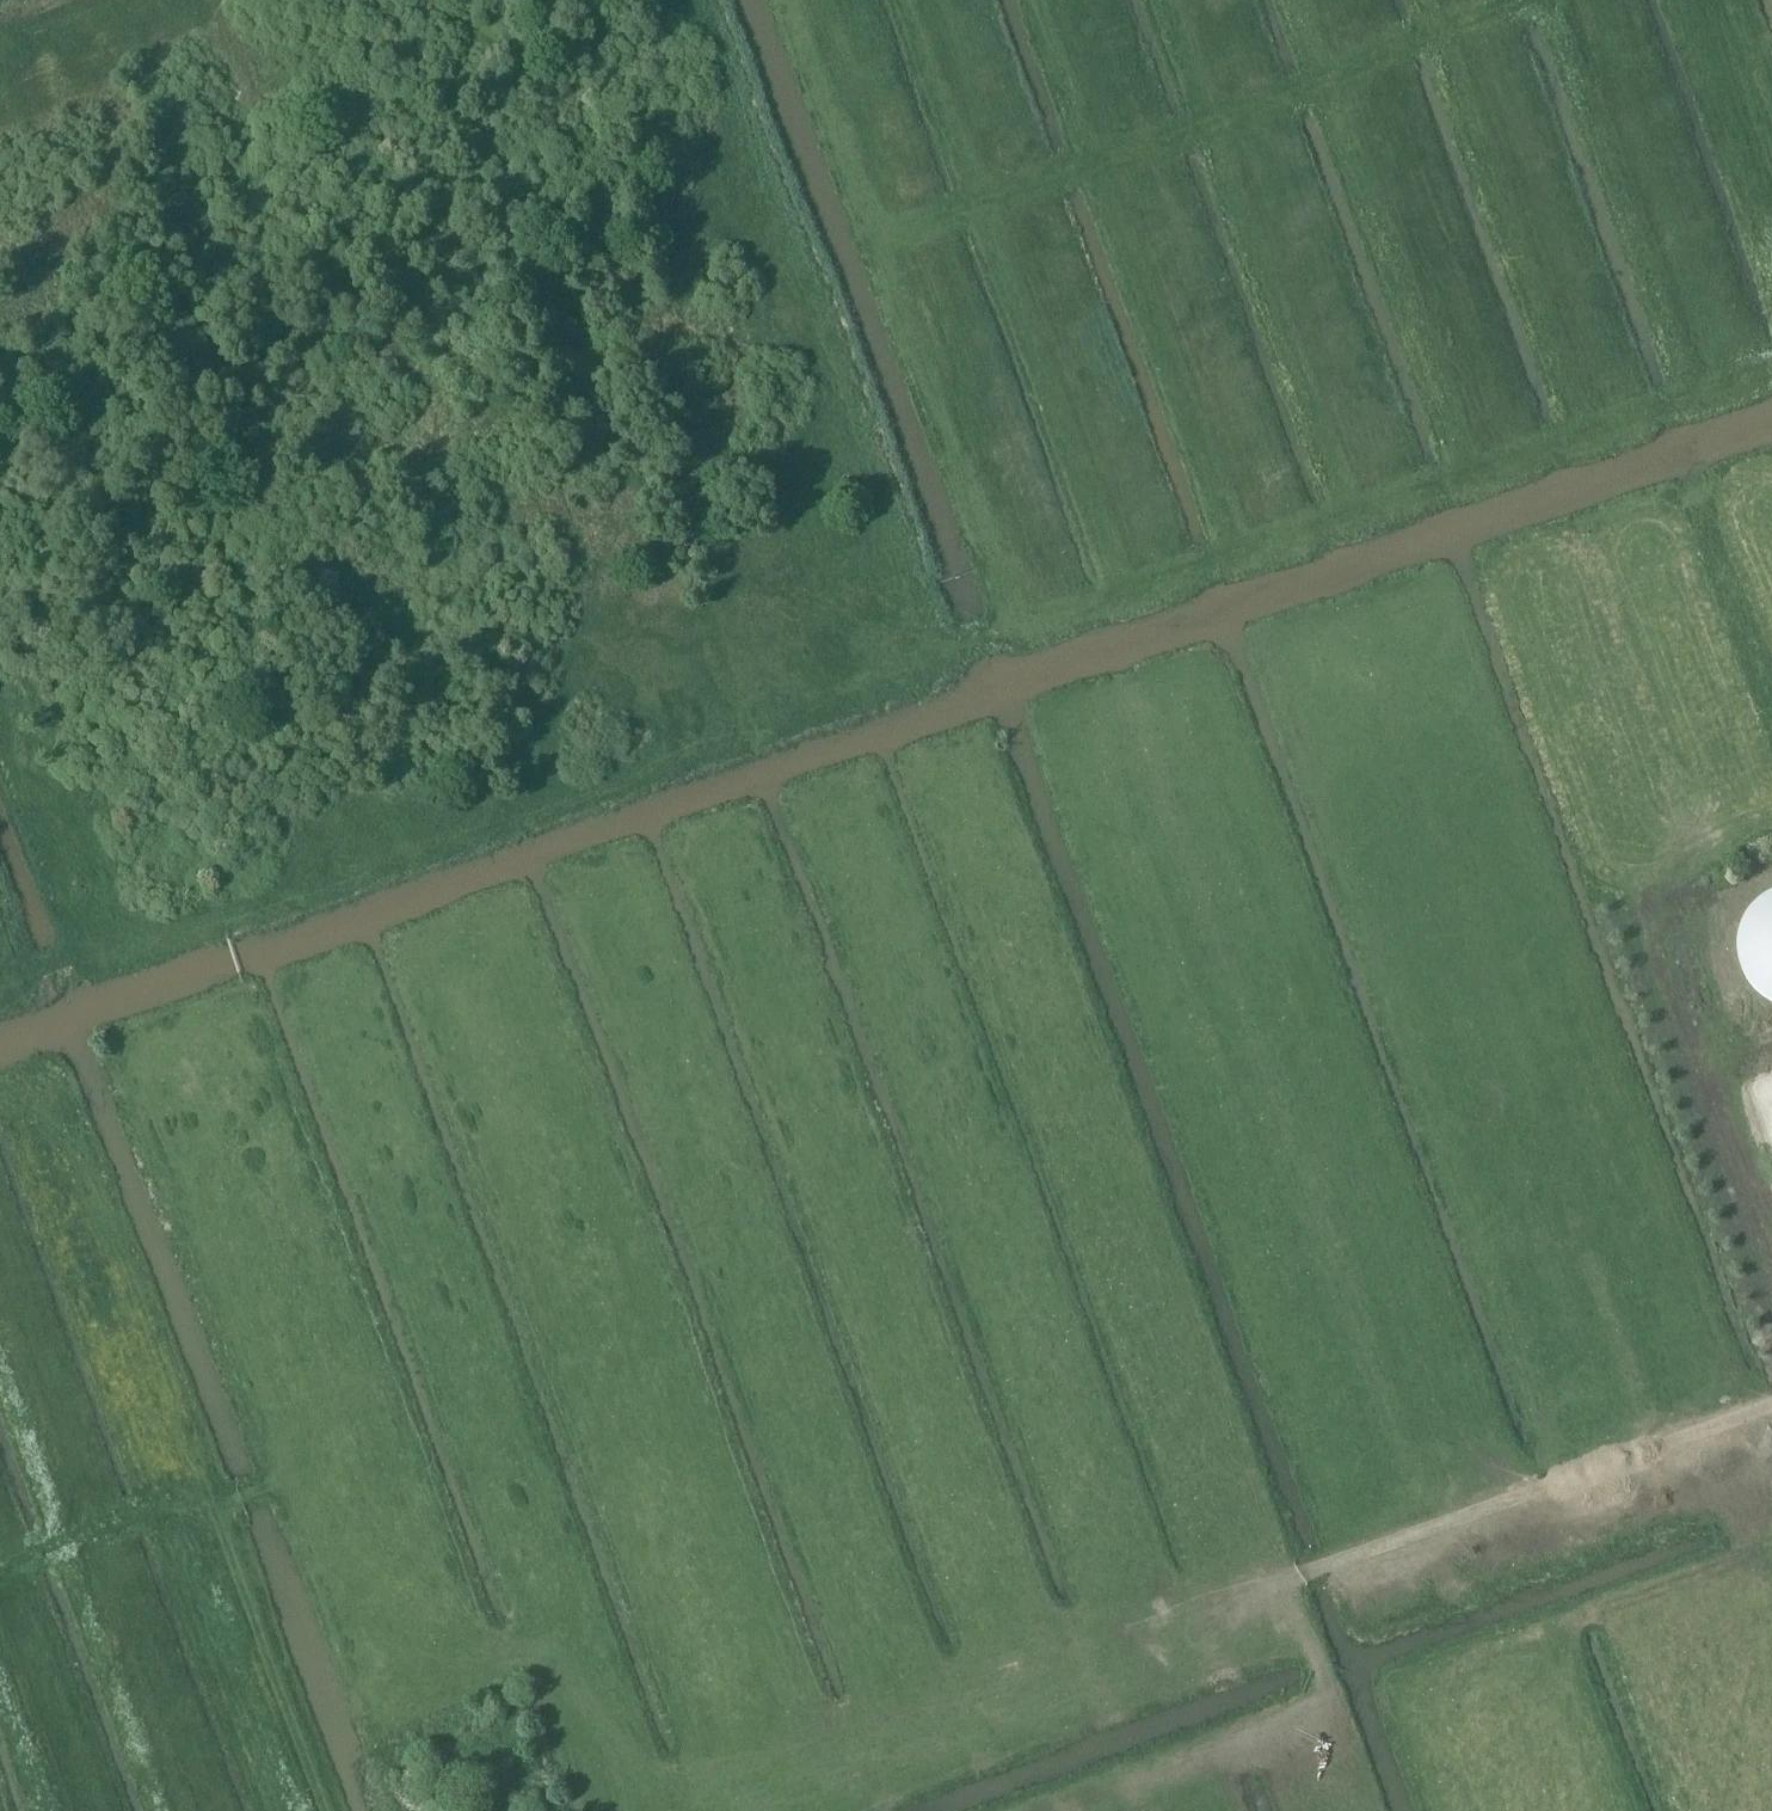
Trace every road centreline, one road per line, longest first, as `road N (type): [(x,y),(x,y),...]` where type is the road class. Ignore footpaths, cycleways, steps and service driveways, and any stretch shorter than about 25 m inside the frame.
road 1 (track): [(1344,1723),(1291,1578),(1771,1406)]
road 2 (track): [(0,1576),(219,1498),(333,1810)]

